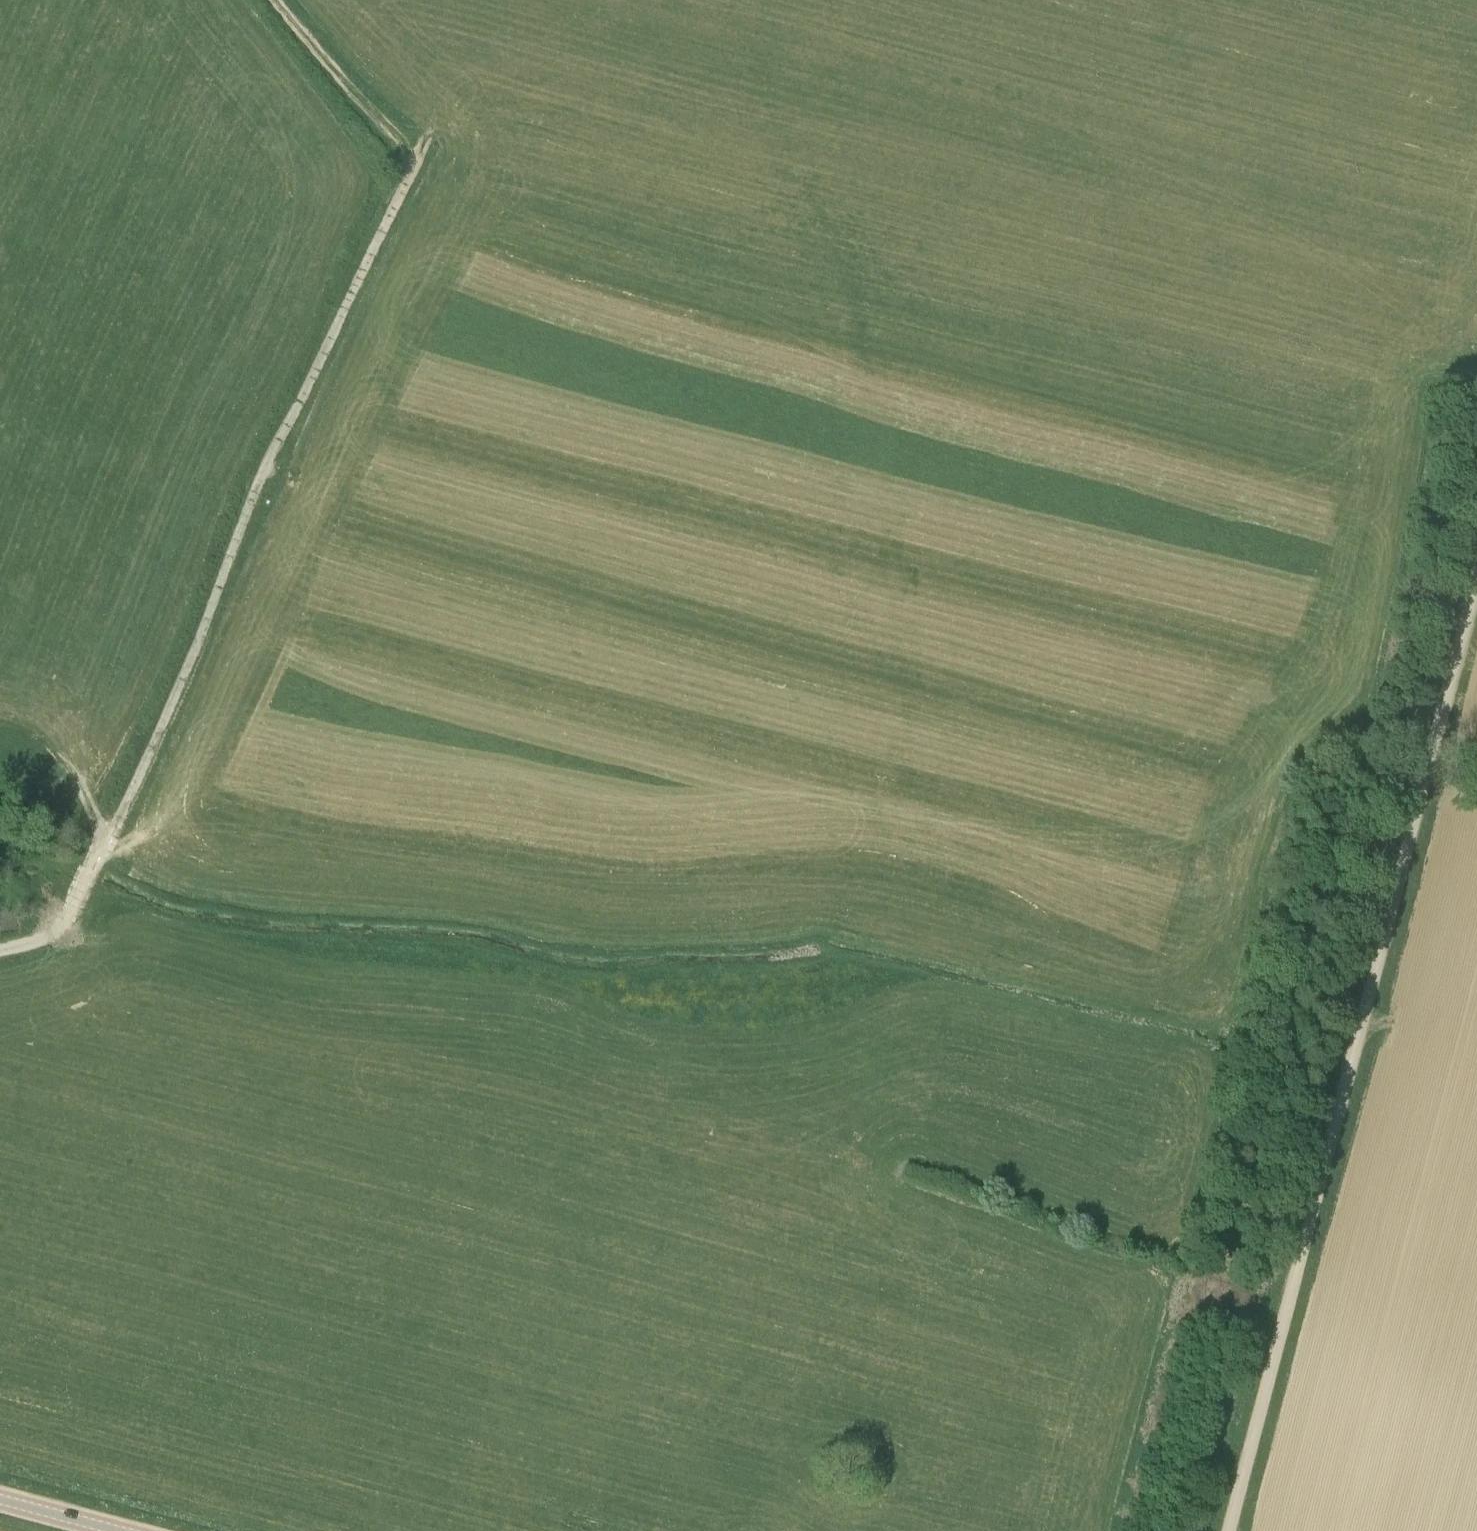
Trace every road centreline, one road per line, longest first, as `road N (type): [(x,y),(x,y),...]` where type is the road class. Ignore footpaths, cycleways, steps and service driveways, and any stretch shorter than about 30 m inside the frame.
road 1 (unclassified): [(1231,1530),(1476,593)]
road 2 (tertiary): [(124,1530),(0,1498)]

